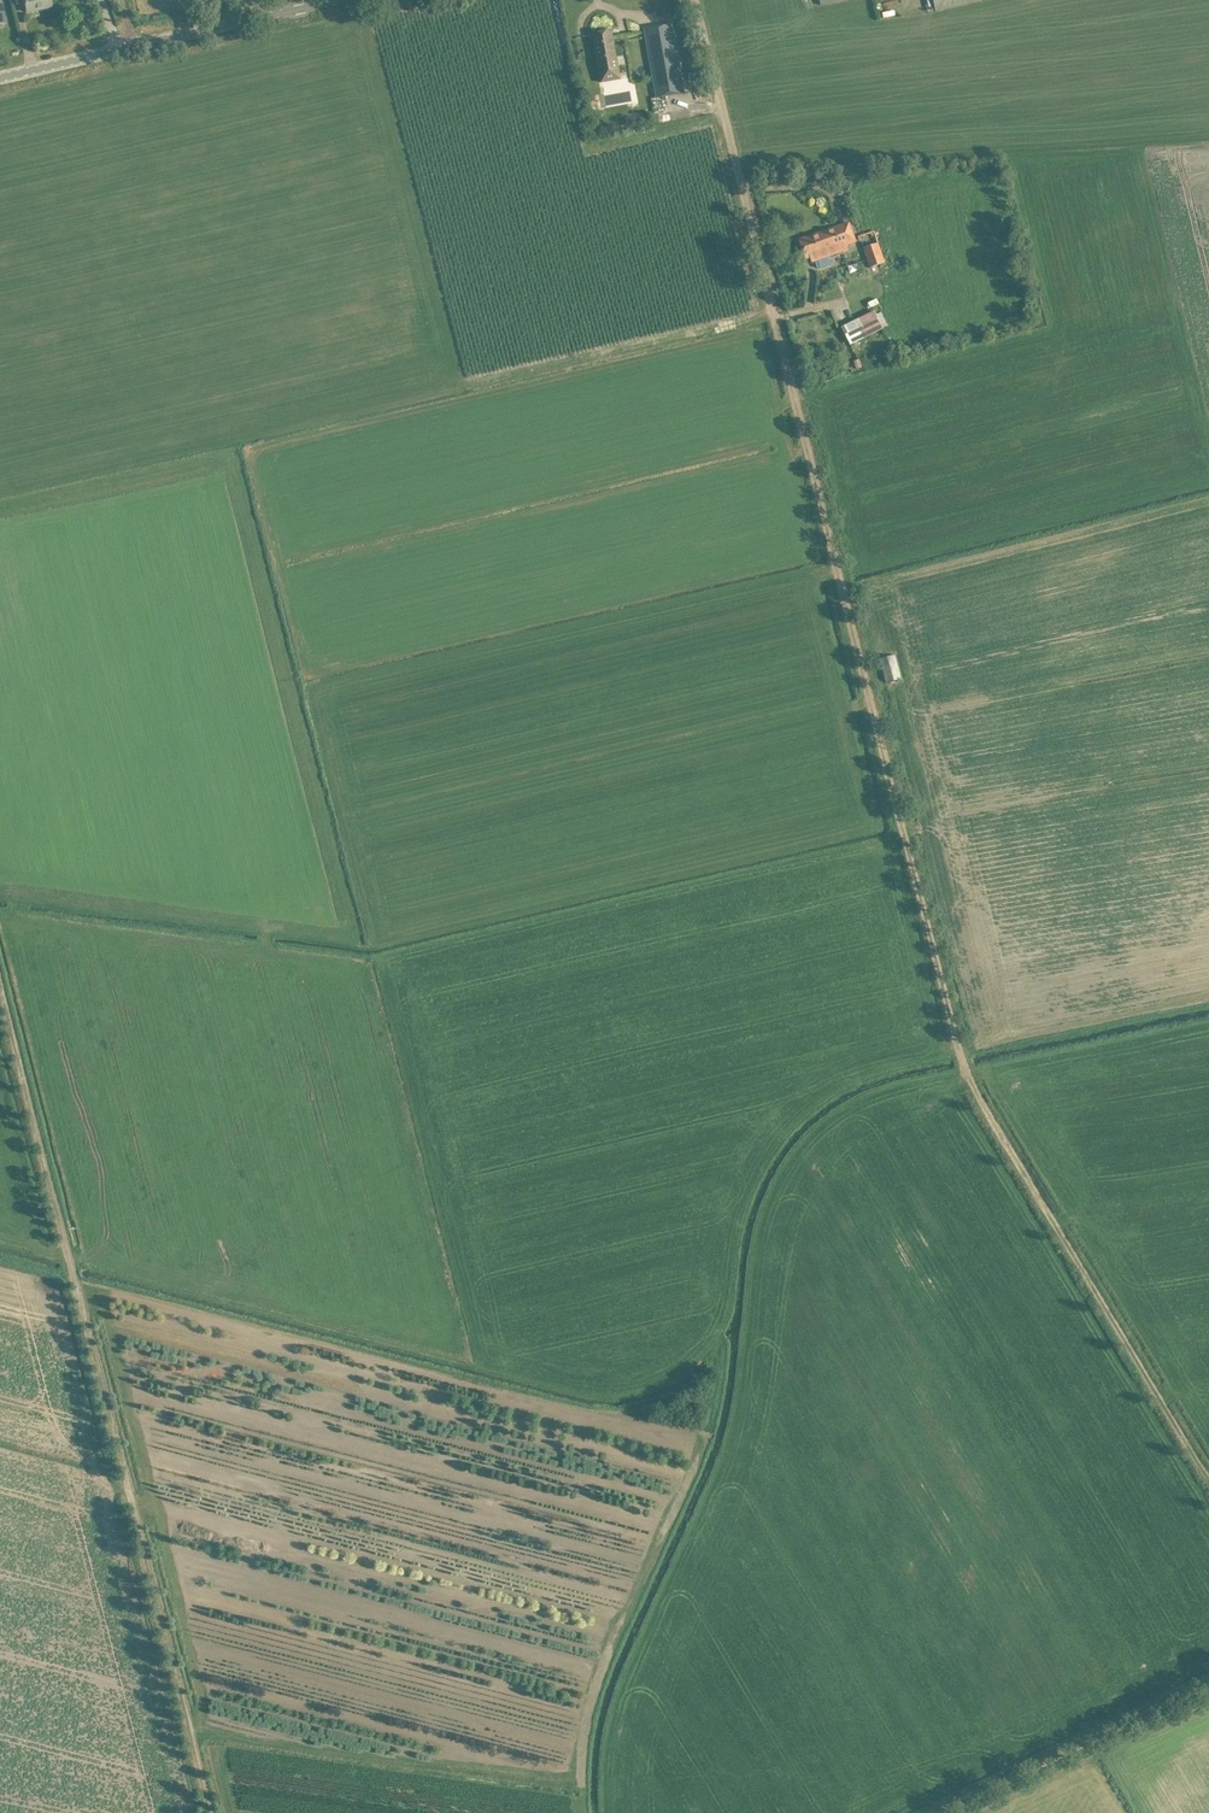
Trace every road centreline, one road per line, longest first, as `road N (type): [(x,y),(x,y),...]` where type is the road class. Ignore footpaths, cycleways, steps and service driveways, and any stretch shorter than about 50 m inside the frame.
road 1 (track): [(697,0),(962,1052),(984,1111),(1208,1478)]
road 2 (track): [(210,1812),(0,960)]
road 3 (unclassified): [(0,80),(352,0)]
road 4 (track): [(939,1812),(1208,1685)]

